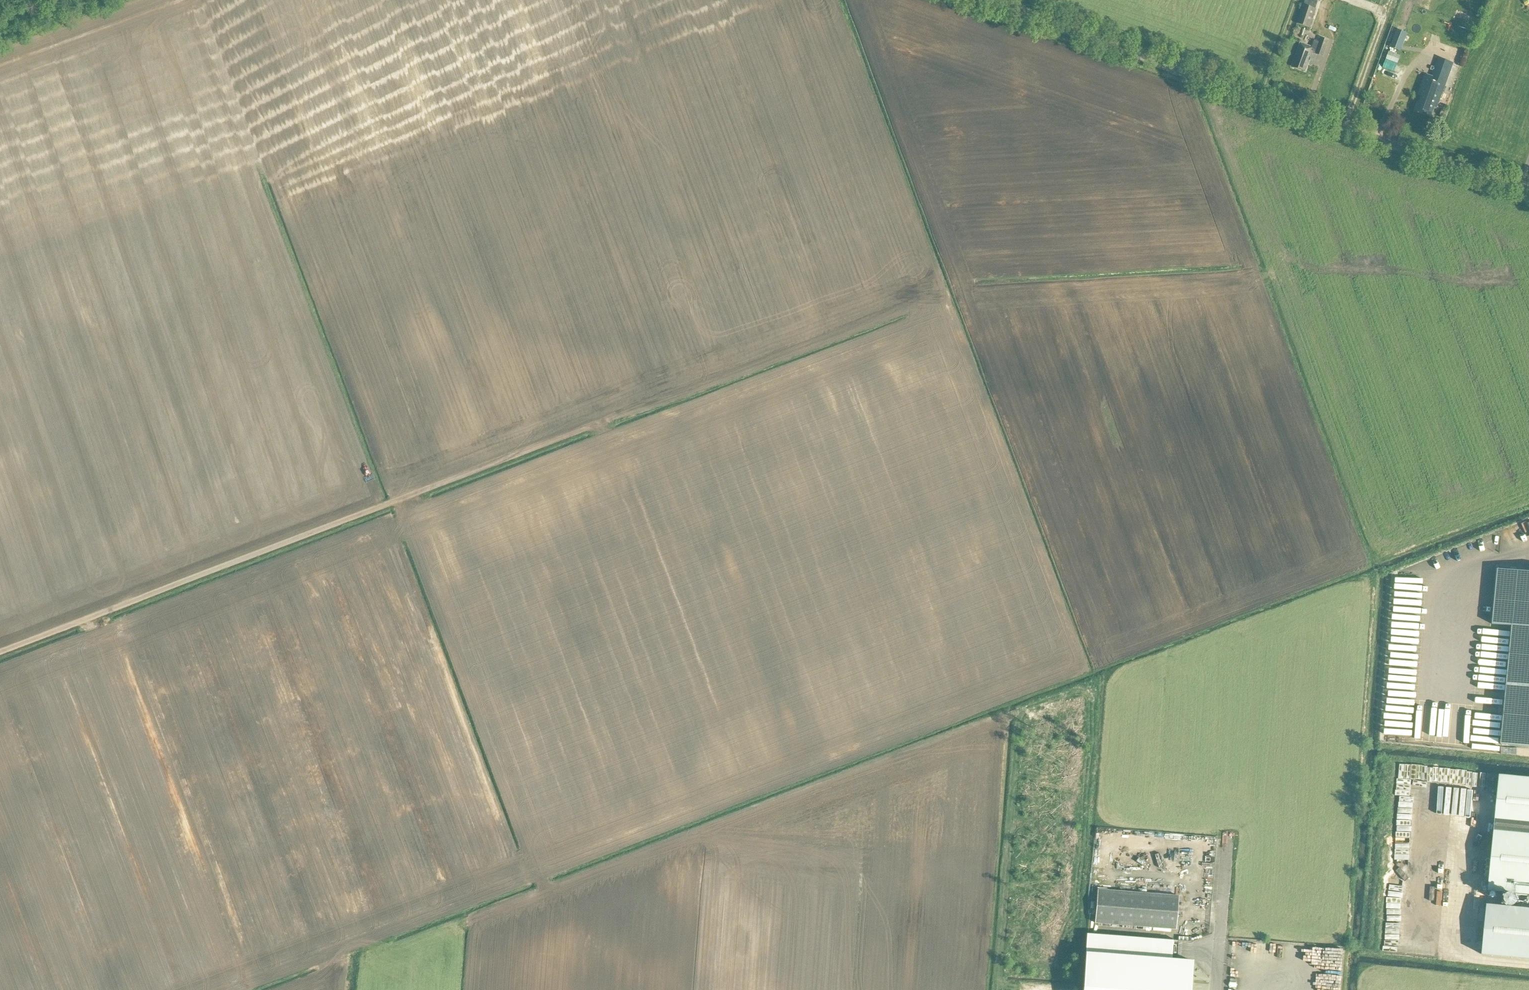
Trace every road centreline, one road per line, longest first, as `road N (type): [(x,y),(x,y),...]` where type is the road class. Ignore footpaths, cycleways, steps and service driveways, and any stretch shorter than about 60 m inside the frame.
road 1 (unclassified): [(1528,193),(982,0)]

